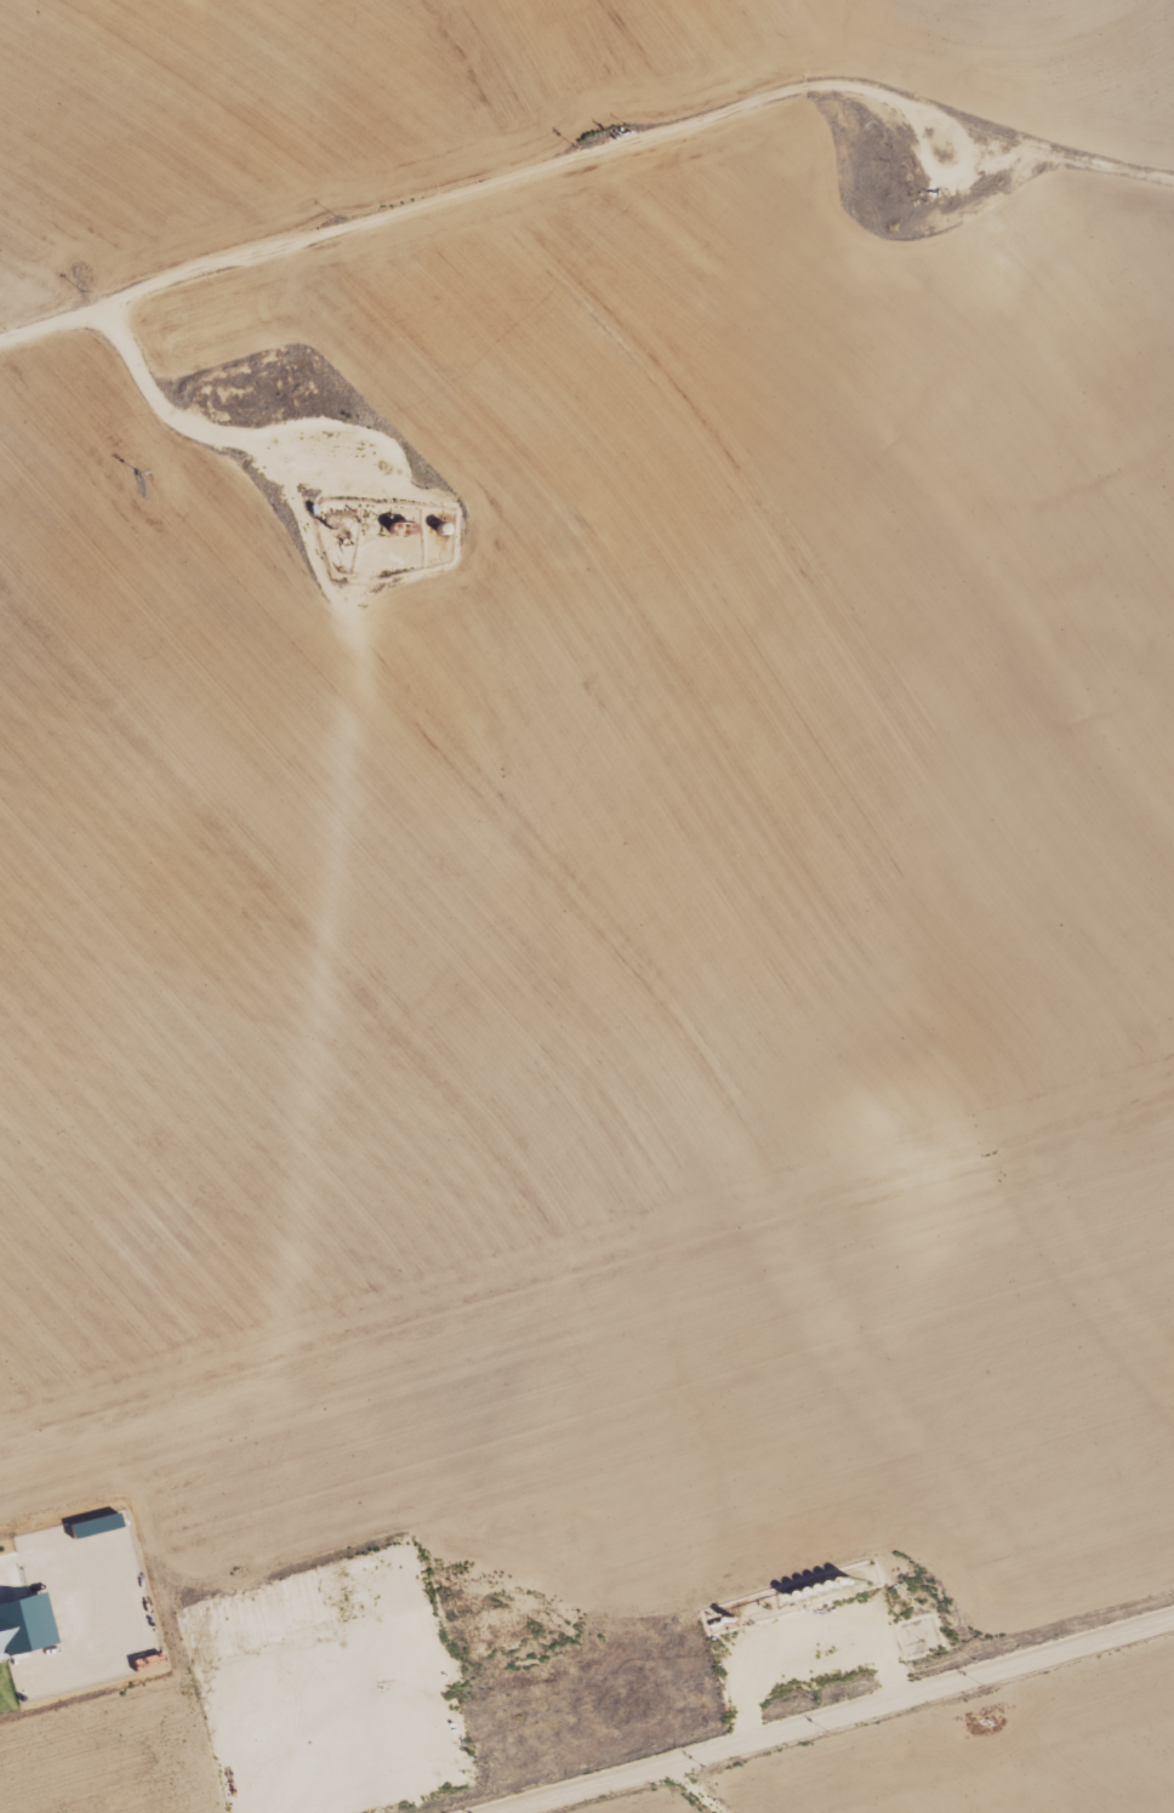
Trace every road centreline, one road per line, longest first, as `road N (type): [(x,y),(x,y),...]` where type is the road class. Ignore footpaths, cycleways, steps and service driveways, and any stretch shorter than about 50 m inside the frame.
road 1 (residential): [(512,1812),(1173,1621)]

